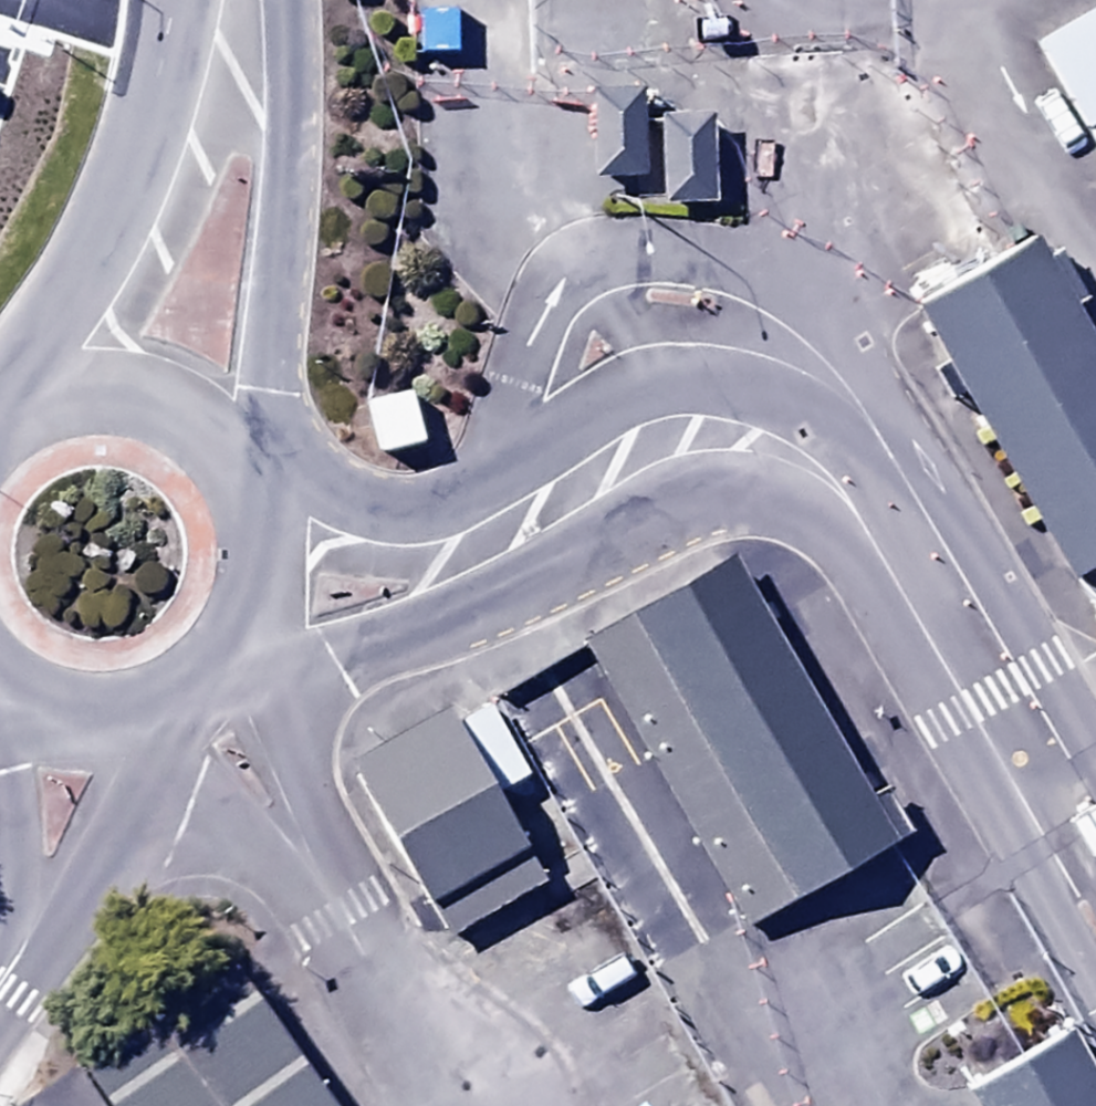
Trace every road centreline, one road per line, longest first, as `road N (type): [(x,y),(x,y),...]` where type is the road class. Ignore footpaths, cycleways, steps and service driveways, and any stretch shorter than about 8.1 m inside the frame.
road 1 (unclassified): [(1095,993),(843,561),(786,511),(705,496),(662,507),(521,587),(370,653),(299,653),(244,621)]
road 2 (unclassified): [(482,490),(539,311),(571,271),(636,250),(691,249),(744,262),(826,317),(1095,753)]
road 3 (unclassified): [(482,490),(628,396),(706,386),(787,408),(824,433),(894,522),(1095,876)]
road 4 (unclassified): [(310,0),(286,72),(240,475)]
road 5 (unclassified): [(0,408),(148,110),(185,0)]
road 6 (unclassified): [(0,415),(40,397),(89,390),(138,398),(207,437),(240,475)]
road 7 (unclassified): [(151,714),(127,819),(101,865),(27,940)]
road 8 (unclassified): [(245,496),(399,512),(442,507),(482,490)]
road 9 (unclassified): [(27,940),(8,849),(16,710)]
road 10 (unclassified): [(151,714),(83,726),(16,710)]
road 11 (unclassified): [(244,621),(200,684),(151,714)]
road 12 (unclassified): [(245,496),(255,580),(244,621)]

